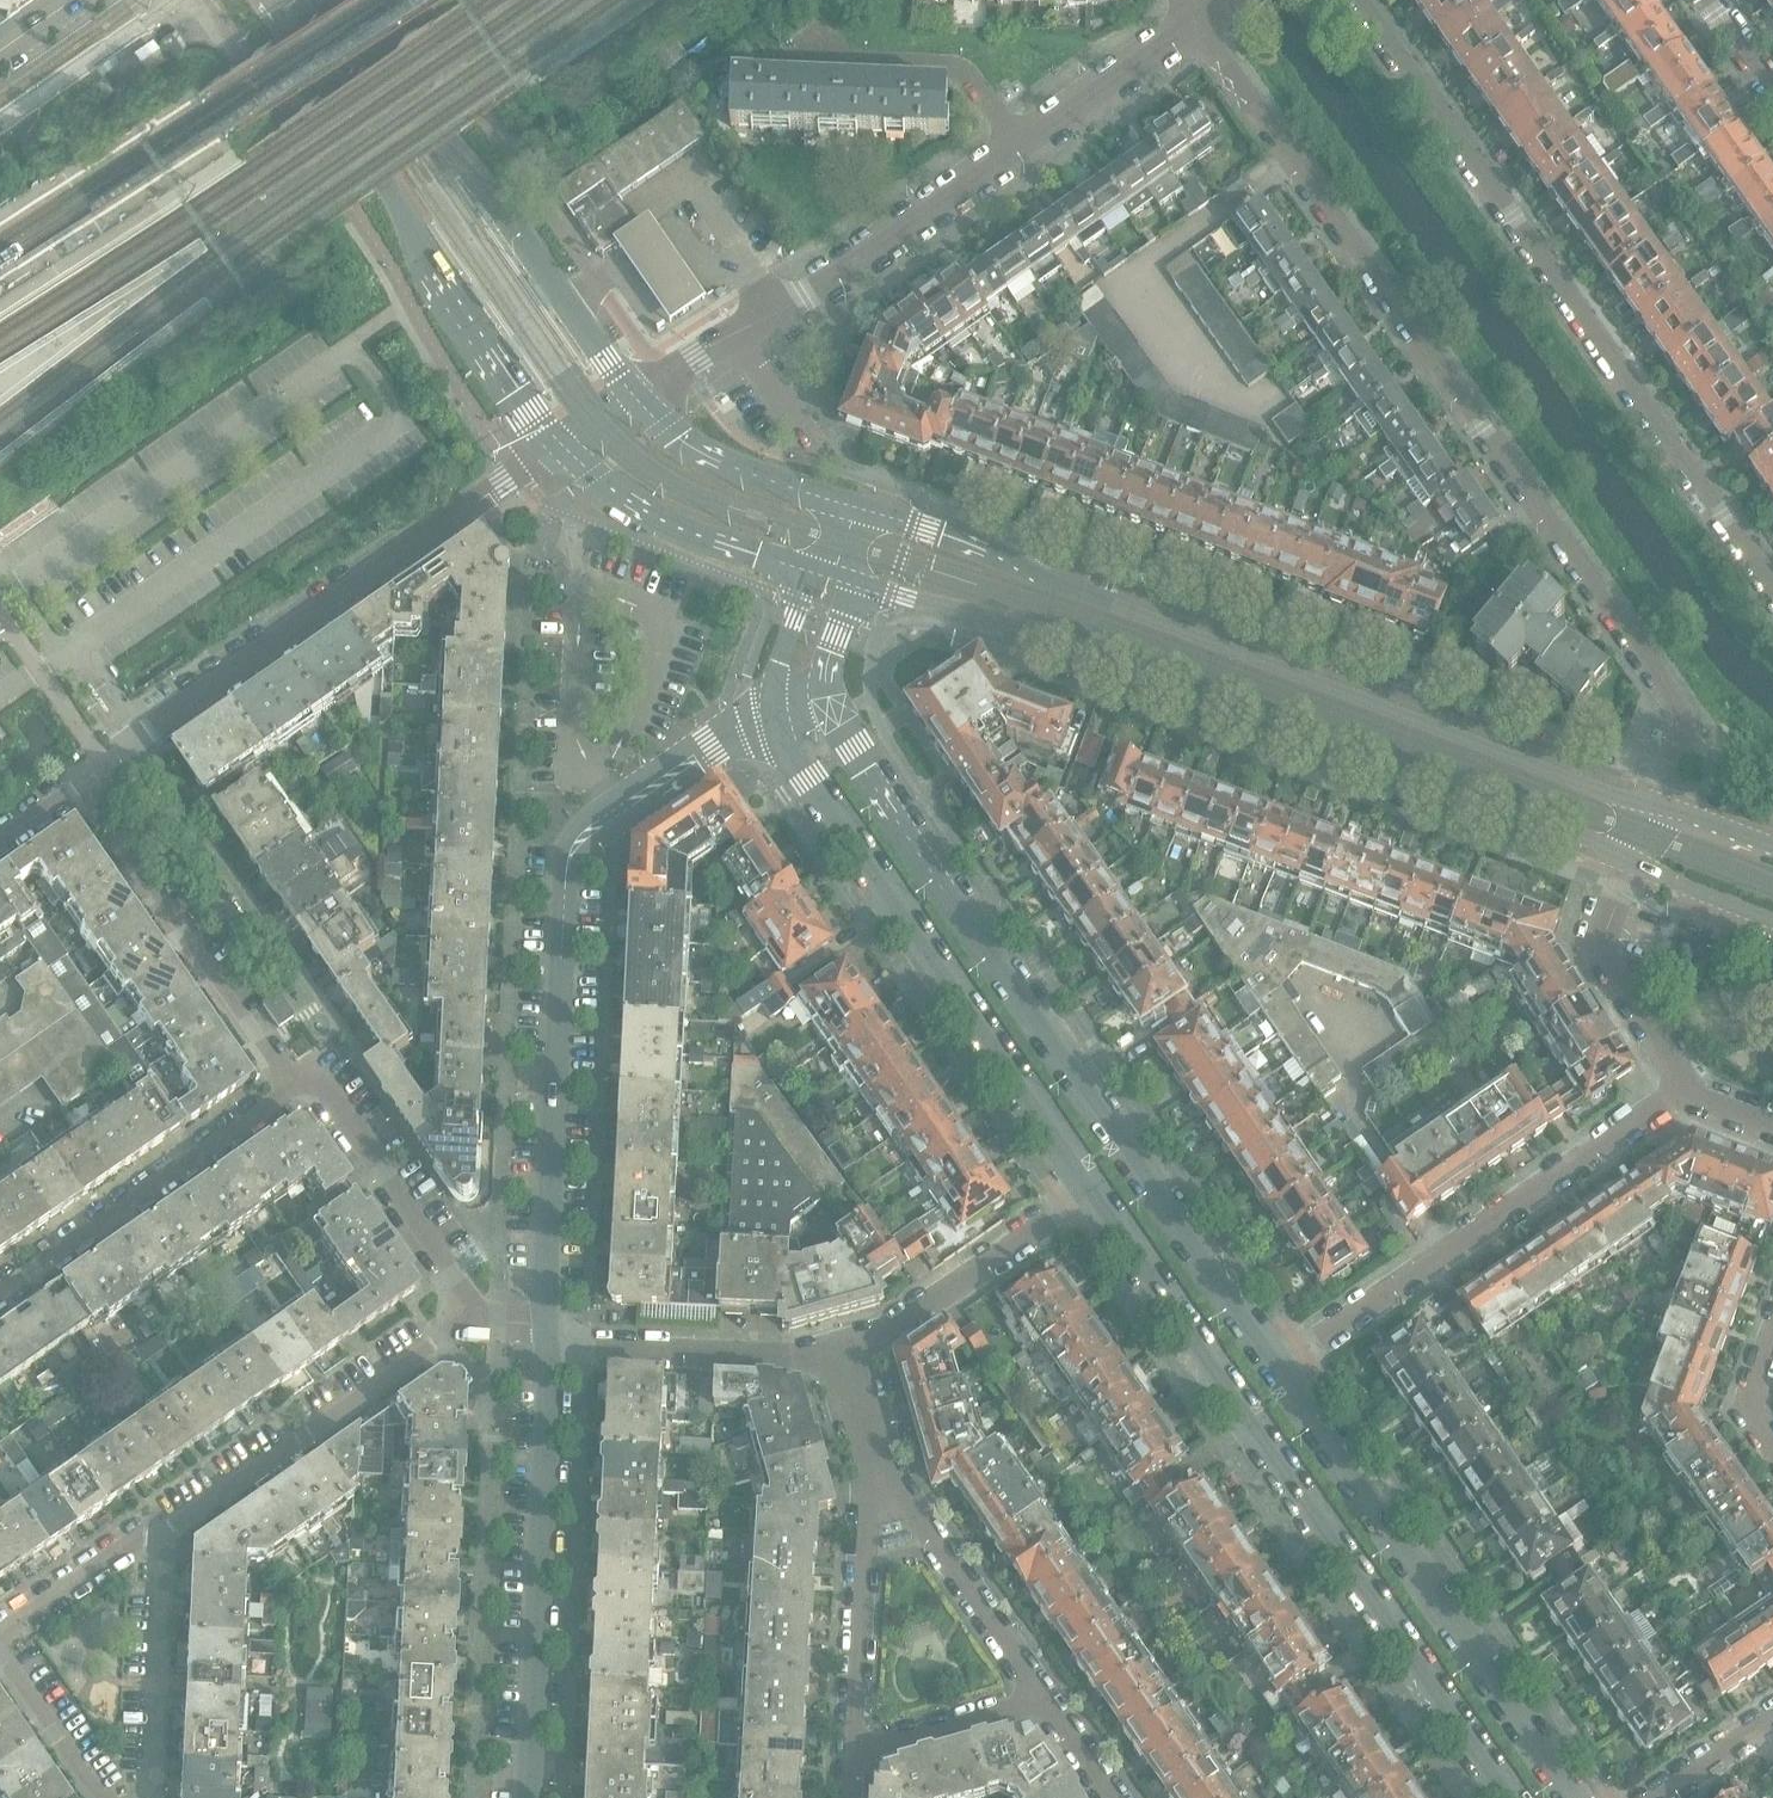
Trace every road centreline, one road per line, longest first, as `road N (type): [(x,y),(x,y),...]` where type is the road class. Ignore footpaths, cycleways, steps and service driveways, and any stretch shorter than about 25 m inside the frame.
road 1 (residential): [(1657,803),(1685,719),(1197,22)]
road 2 (secondary): [(1281,1367),(830,703)]
road 3 (tertiary): [(549,1347),(546,1279),(568,863),(580,838),(748,721),(782,707)]
road 4 (secondary): [(1092,1191),(1511,1797)]
road 5 (residential): [(1356,0),(1772,589)]
road 6 (residential): [(0,840),(147,730),(563,448)]
road 7 (residential): [(991,615),(1027,645),(1551,847),(1597,843)]
road 8 (secondary): [(991,615),(1597,843)]
road 9 (residential): [(1613,796),(1586,763),(1059,565),(1033,573)]
road 10 (secondary): [(1613,796),(1033,573)]
road 11 (secondary): [(782,707),(804,772),(1092,1191)]
road 12 (secondary): [(259,0),(387,184),(420,251),(563,448)]
road 13 (secondary): [(1576,1797),(1281,1367)]
road 14 (residential): [(1690,1087),(1281,1367)]
road 15 (secondary): [(638,400),(349,0)]
road 16 (residential): [(638,400),(1020,147)]
road 17 (tertiary): [(529,1797),(549,1347)]
road 18 (residential): [(167,1526),(479,1315)]
road 19 (residential): [(294,1088),(123,843),(175,806)]
road 20 (residential): [(294,1088),(0,1292)]
road 21 (residential): [(479,1315),(322,1085),(308,1079),(294,1088)]
road 22 (residential): [(843,1351),(892,1328),(1092,1191)]
road 23 (residential): [(549,1347),(789,1358),(843,1351)]
road 24 (residential): [(1045,1701),(876,1465)]
road 25 (residential): [(849,1752),(864,1524),(876,1465)]
road 26 (secondary): [(563,448),(655,517),(812,572)]
road 27 (residential): [(152,1797),(167,1526)]
road 28 (residential): [(1690,1087),(1598,940),(1634,865)]
road 29 (secondary): [(858,508),(742,473),(677,439),(638,400)]
road 30 (residential): [(1020,147),(967,70),(840,64),(826,46)]
road 31 (residential): [(1020,147),(1197,22)]
road 32 (residential): [(849,1752),(1045,1701)]
road 33 (residential): [(0,1638),(138,1537),(167,1526)]
road 34 (secondary): [(1033,573),(858,508)]
road 35 (residential): [(102,1797),(0,1653)]
road 36 (secondary): [(1634,865),(1772,921)]
road 37 (secondary): [(812,572),(779,664),(782,707)]
road 38 (secondary): [(855,585),(991,615)]
road 39 (residential): [(1658,1797),(1772,1720)]
road 40 (secondary): [(830,703),(830,652),(855,585)]
road 41 (secondary): [(1772,845),(1657,803)]

